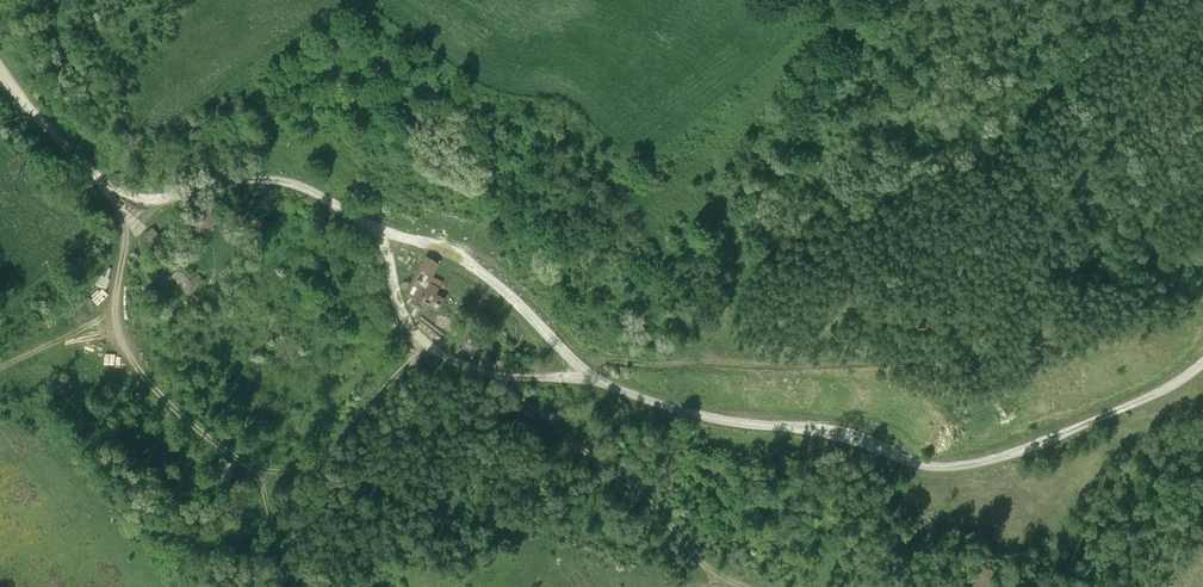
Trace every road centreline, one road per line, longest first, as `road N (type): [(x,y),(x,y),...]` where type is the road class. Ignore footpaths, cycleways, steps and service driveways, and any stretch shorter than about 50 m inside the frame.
road 1 (track): [(579,371),(598,360),(929,362),(984,350),(1007,326),(1065,189),(1160,86),(1202,25)]
road 2 (track): [(667,521),(641,462),(579,371),(497,375),(422,340),(398,303),(379,228)]
road 3 (track): [(497,375),(667,521)]
road 4 (track): [(268,473),(328,452),(422,340)]

